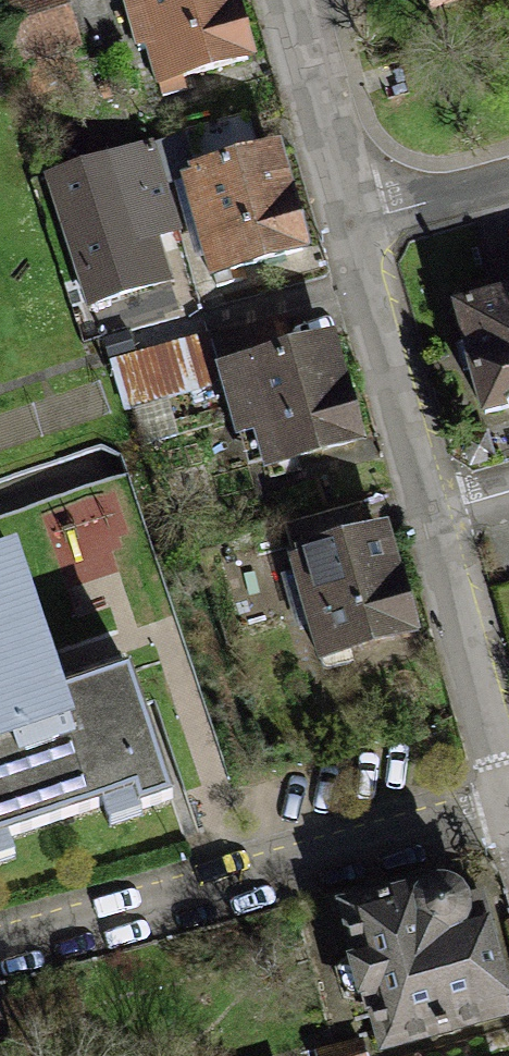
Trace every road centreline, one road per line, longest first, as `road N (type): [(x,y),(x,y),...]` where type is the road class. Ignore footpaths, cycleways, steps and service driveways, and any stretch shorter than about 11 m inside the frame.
road 1 (residential): [(508,800),(0,945)]
road 2 (residential): [(353,222),(429,512)]
road 3 (residential): [(429,512),(508,798)]
road 4 (residential): [(299,0),(353,222)]
road 5 (residential): [(353,222),(508,180)]

